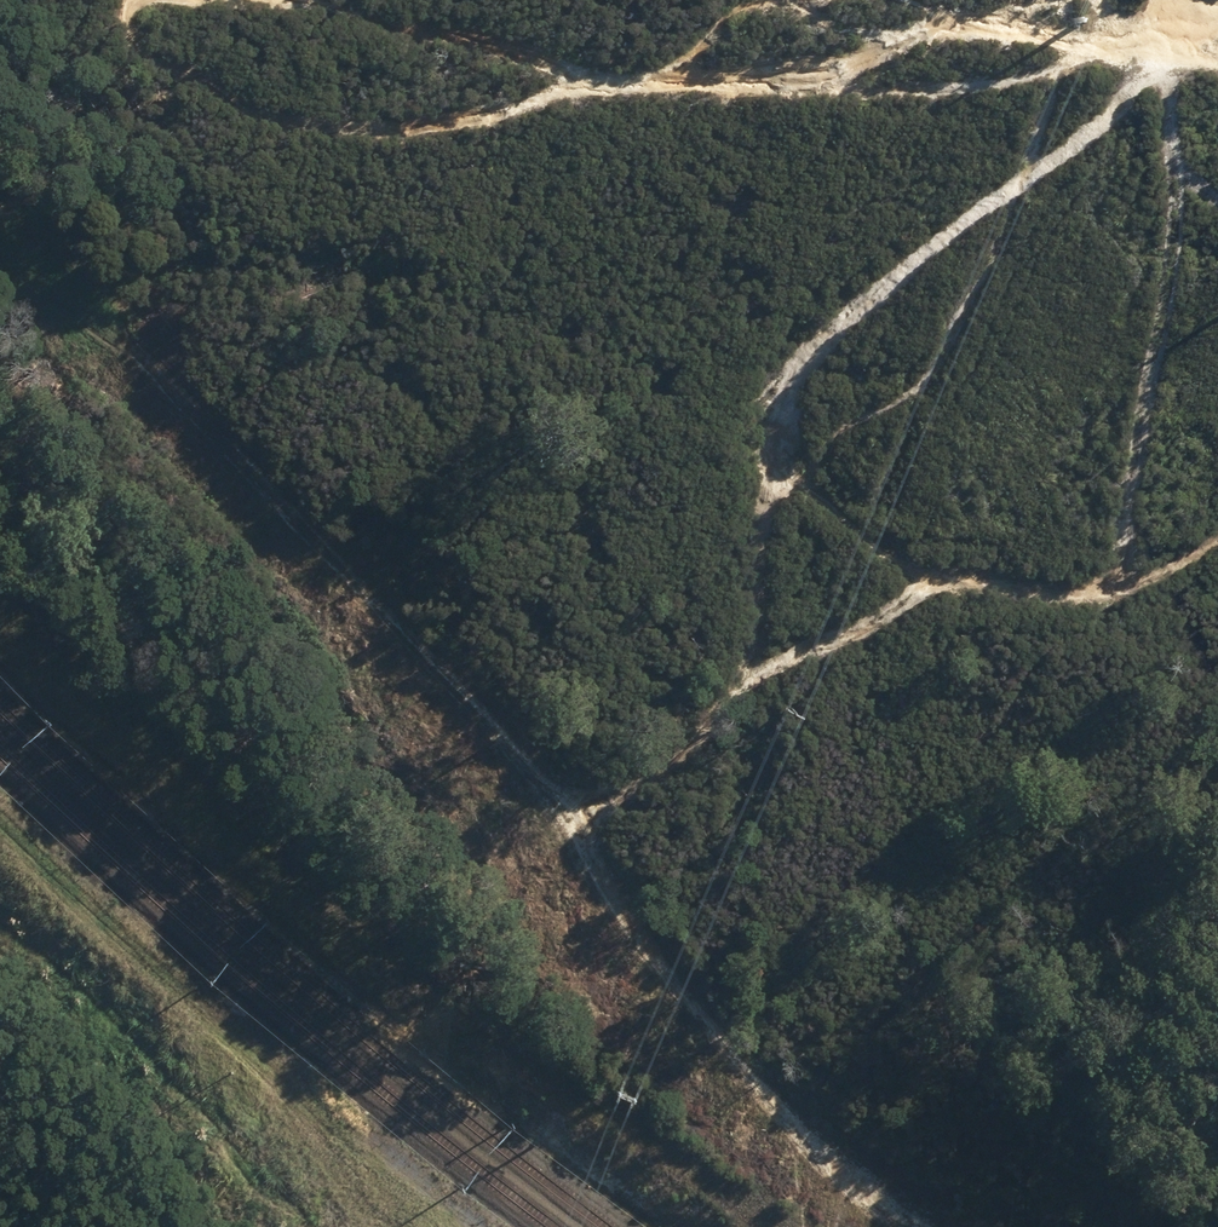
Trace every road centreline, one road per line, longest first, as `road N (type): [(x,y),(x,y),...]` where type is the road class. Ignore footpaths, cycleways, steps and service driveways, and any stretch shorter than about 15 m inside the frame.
road 1 (track): [(1217,42),(950,235),(800,362),(772,430),(755,646),(742,687),(641,786),(592,809),(582,842),(713,1036),(888,1226)]
road 2 (track): [(267,1),(653,85),(812,79),(910,28),(1014,25),(1205,50)]
road 3 (track): [(742,687),(863,634),(950,580),(1094,592),(1117,565),(1178,179),(1159,80)]
road 4 (track): [(0,243),(347,610),(582,842)]
road 5 (track): [(138,0),(145,40),(220,91),(302,123),(428,132),(677,58),(733,13),(793,0)]
road 6 (track): [(497,1226),(385,1144),(176,962)]
road 7 (track): [(939,587),(768,465)]

